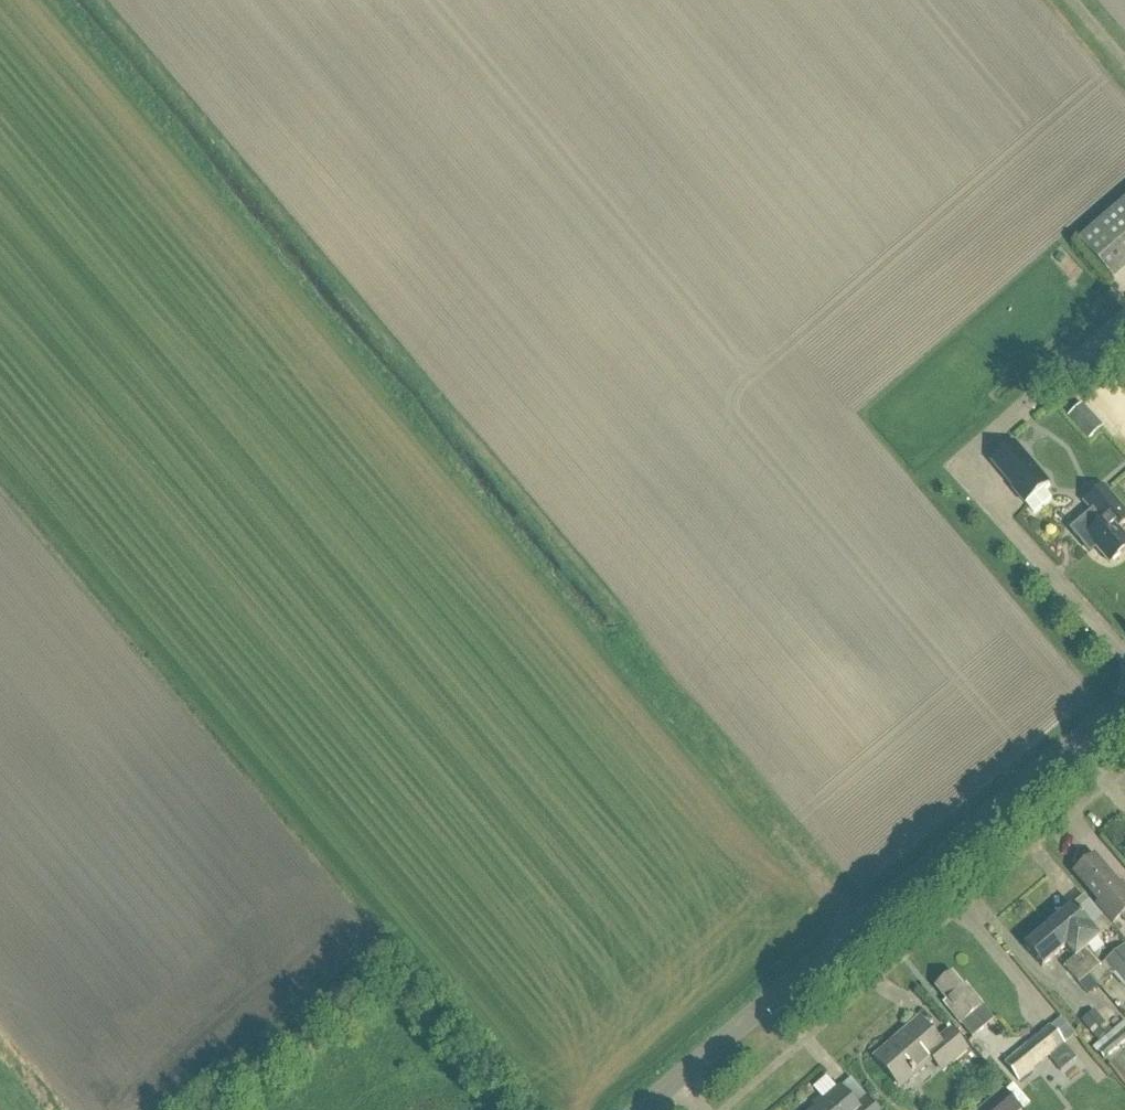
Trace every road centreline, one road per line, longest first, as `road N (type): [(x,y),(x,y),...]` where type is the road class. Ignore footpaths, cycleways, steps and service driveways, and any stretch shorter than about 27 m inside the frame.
road 1 (unclassified): [(677,1077),(1124,699)]

